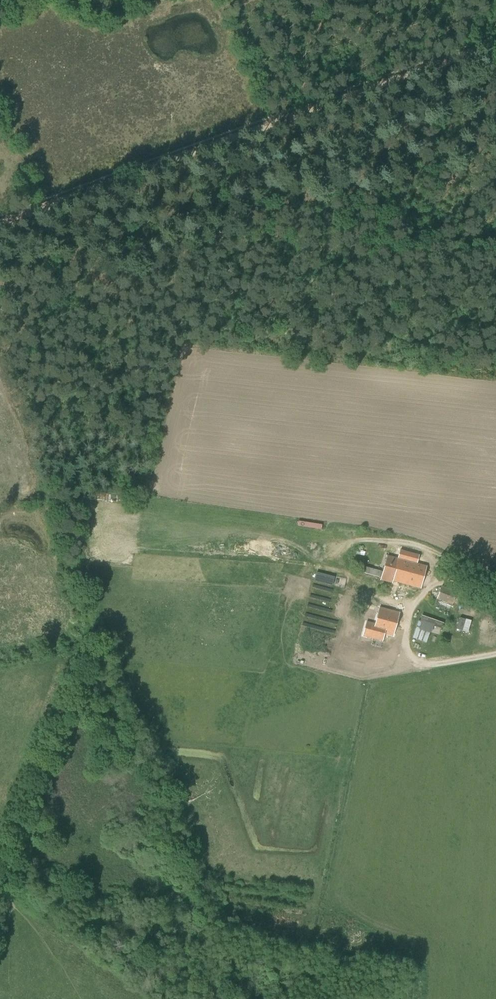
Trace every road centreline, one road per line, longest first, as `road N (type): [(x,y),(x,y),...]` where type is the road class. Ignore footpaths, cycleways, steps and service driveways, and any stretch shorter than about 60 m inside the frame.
road 1 (track): [(287,119),(0,229)]
road 2 (track): [(495,42),(287,119)]
road 3 (track): [(495,607),(438,584),(409,606),(370,598)]

